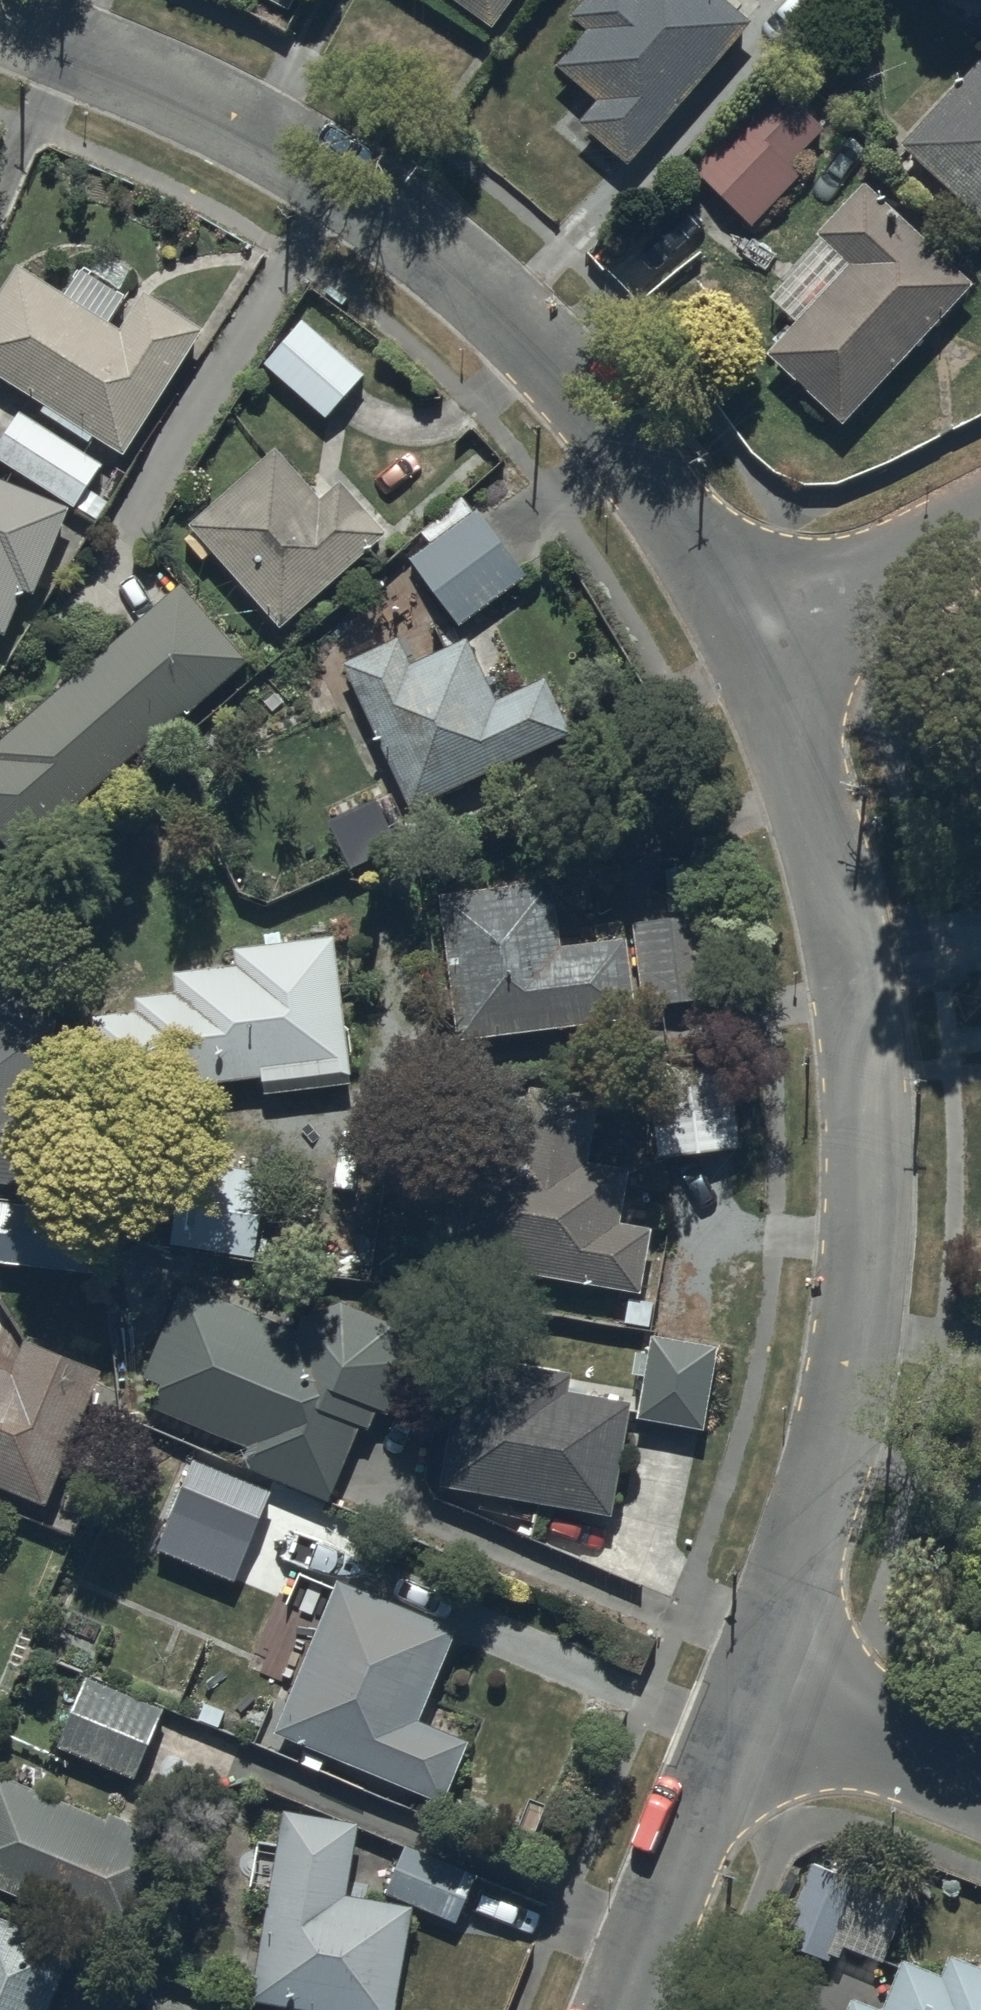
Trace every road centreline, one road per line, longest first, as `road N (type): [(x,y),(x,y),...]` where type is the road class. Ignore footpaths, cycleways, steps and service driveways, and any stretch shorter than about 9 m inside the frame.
road 1 (residential): [(756,628),(820,838),(851,972),(872,1130),(869,1268),(852,1388),(827,1498),(759,1697)]
road 2 (residential): [(0,16),(294,146),(418,228),(500,299),(616,427),(756,628)]
road 3 (residential): [(759,1697),(628,2009)]
road 4 (residential): [(756,628),(980,519)]
road 5 (residential): [(759,1697),(980,1787)]

